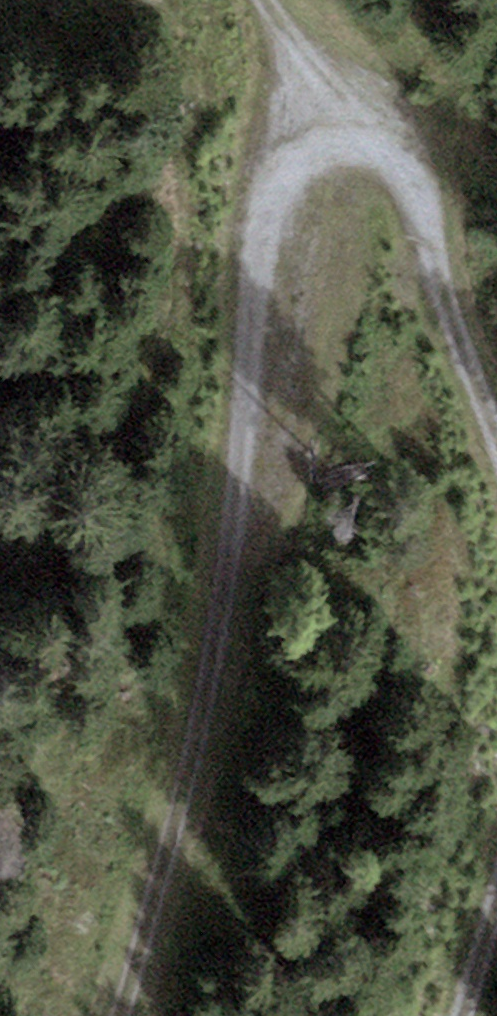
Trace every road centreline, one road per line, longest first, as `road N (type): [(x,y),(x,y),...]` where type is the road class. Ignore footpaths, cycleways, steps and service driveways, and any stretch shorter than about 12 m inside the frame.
road 1 (track): [(136,1015),(252,668),(271,199),(321,151),(389,163),(496,447)]
road 2 (track): [(321,151),(260,0)]
road 3 (track): [(496,896),(465,1015)]

